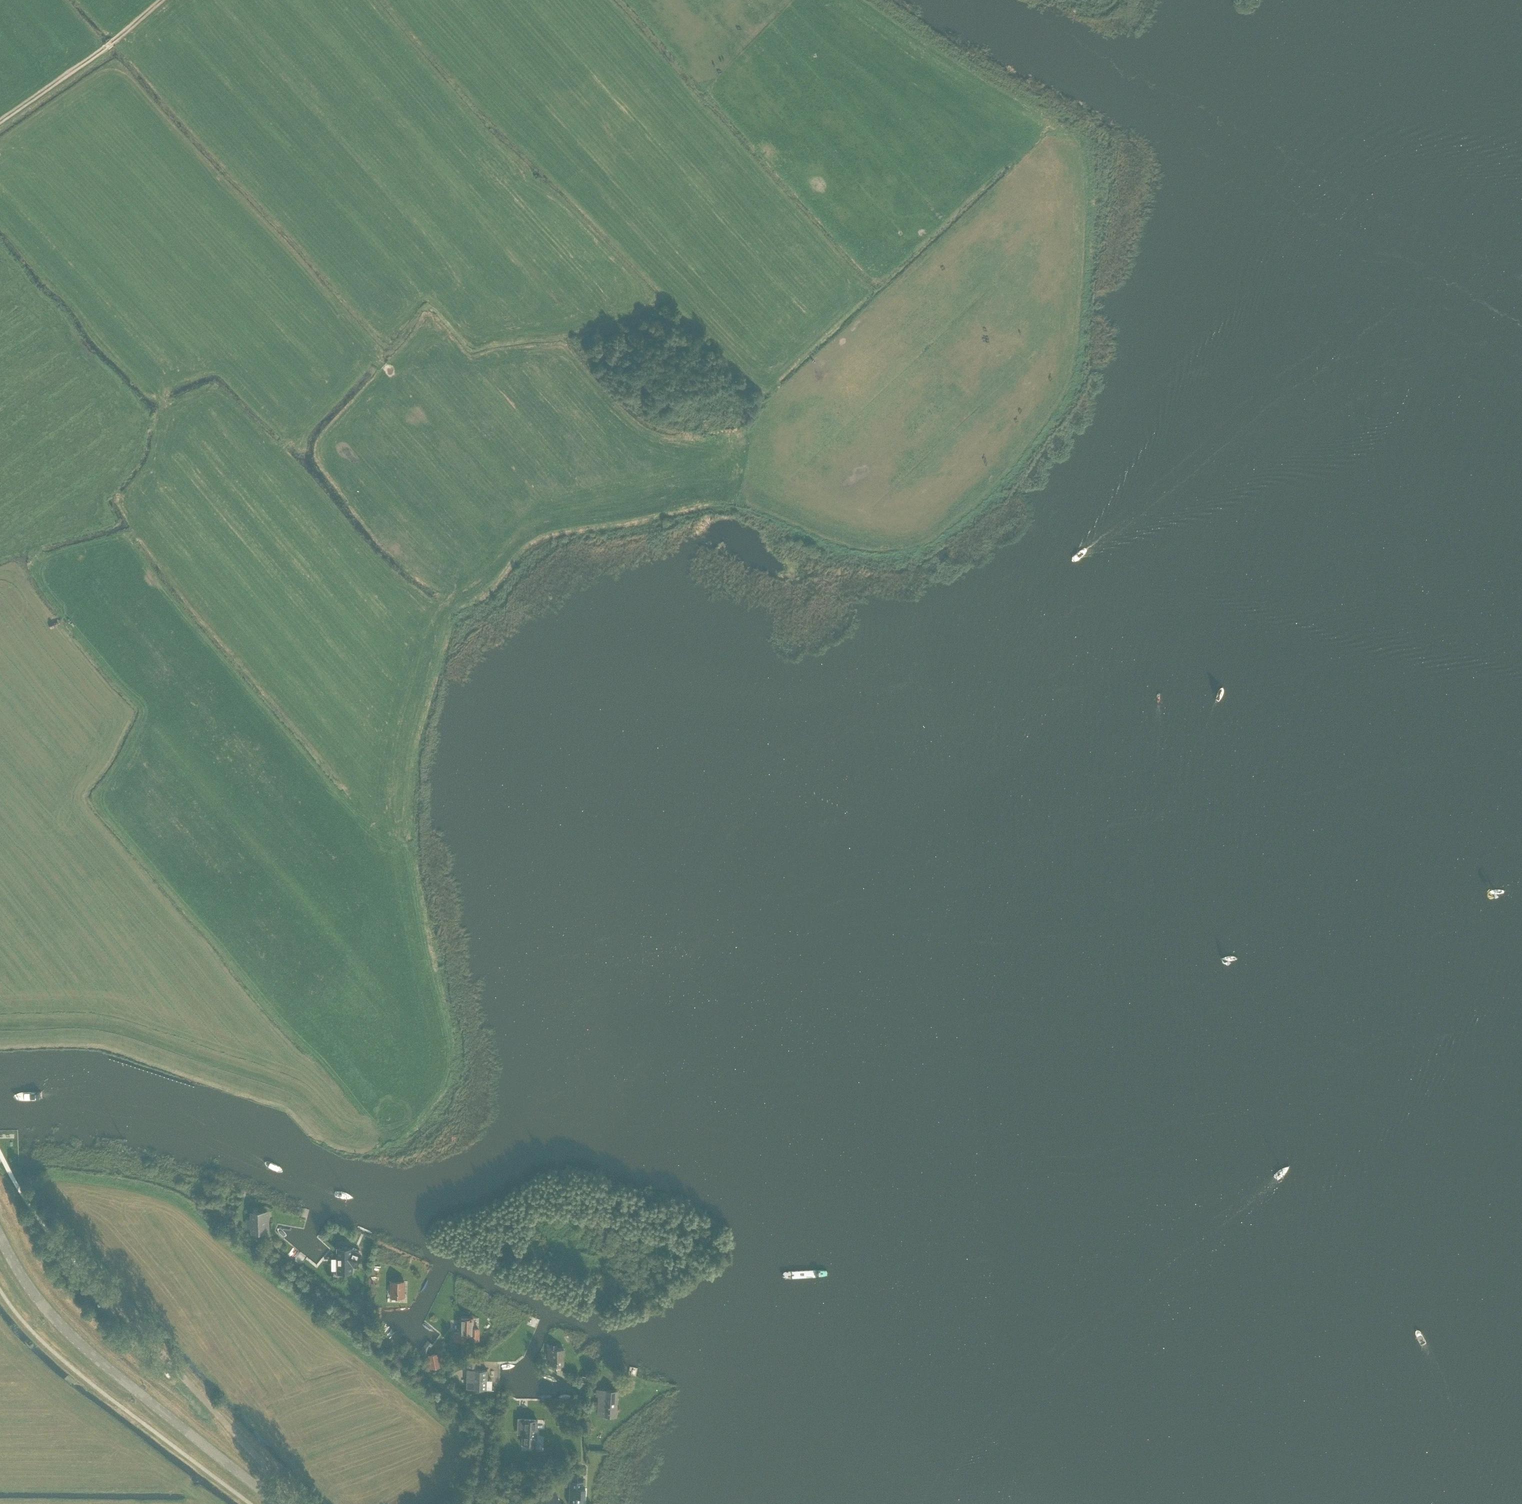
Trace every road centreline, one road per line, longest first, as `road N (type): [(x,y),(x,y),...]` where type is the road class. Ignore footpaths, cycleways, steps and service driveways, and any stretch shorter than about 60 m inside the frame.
road 1 (tertiary): [(255,1487),(62,1328),(0,1237)]
road 2 (unclassified): [(255,1487),(256,1459),(80,1273)]

